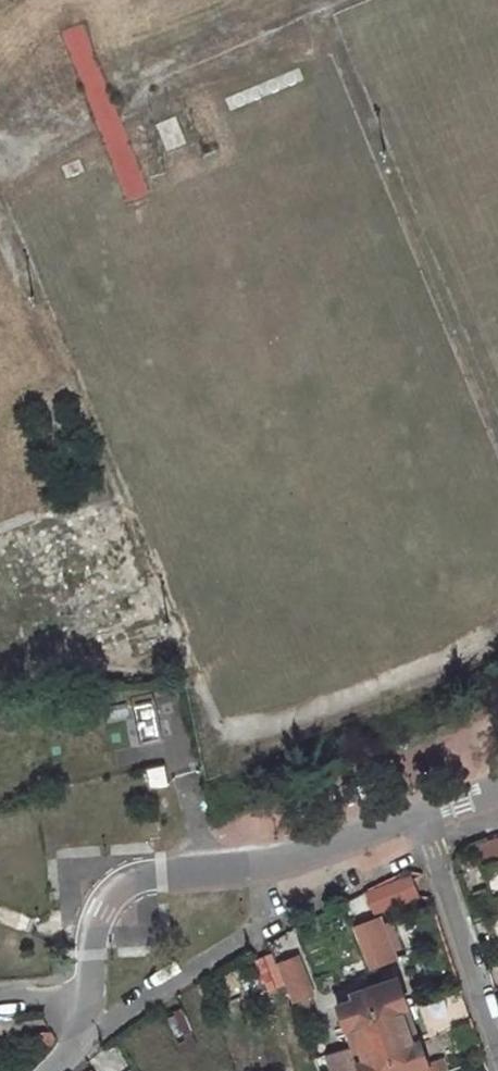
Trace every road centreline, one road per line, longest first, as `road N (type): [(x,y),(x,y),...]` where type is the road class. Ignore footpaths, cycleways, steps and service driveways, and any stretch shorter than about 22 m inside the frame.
road 1 (residential): [(419,815),(255,864),(135,873),(108,889),(93,918),(91,994)]
road 2 (residential): [(419,815),(497,1051)]

